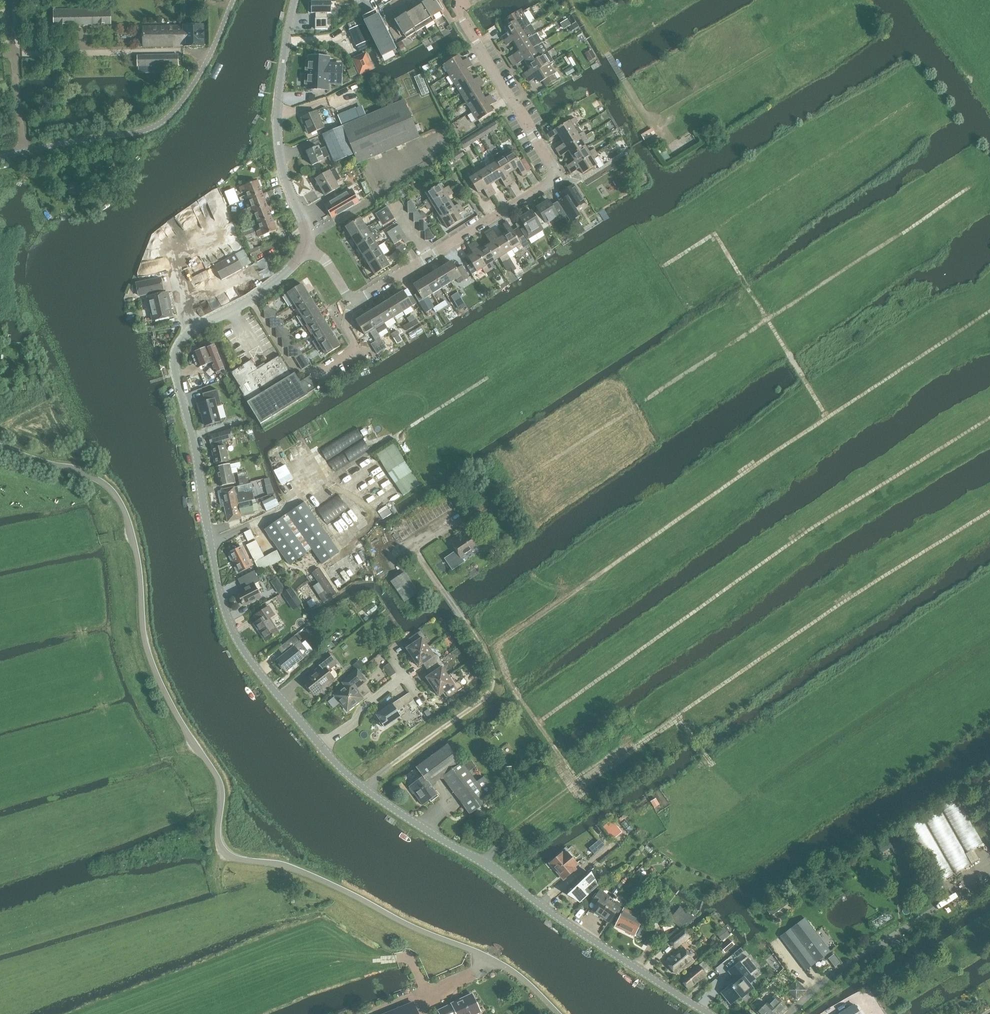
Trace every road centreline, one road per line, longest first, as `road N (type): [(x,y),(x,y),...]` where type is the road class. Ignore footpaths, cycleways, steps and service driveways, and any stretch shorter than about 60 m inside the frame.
road 1 (unclassified): [(558,1013),(478,954),(301,872),(226,855),(216,827),(221,787),(148,655),(123,509),(87,474),(0,446)]
road 2 (unclassified): [(321,747),(240,648),(226,613),(173,360),(193,328),(262,291),(305,247)]
road 3 (residential): [(353,303),(558,177),(473,40),(459,0)]
road 4 (unclassified): [(706,1013),(366,789)]
road 5 (residential): [(366,789),(492,690),(486,656),(414,546)]
road 6 (unclassified): [(0,157),(160,123),(196,80),(234,0)]
road 7 (unclassified): [(305,247),(276,117),(295,0)]

